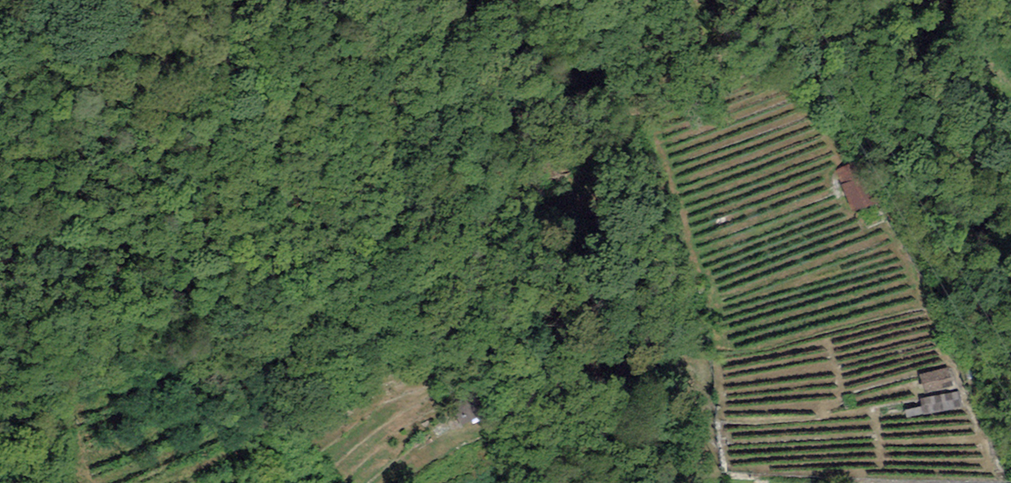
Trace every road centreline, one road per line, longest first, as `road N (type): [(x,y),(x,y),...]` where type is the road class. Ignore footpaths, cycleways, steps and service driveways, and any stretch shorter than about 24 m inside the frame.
road 1 (track): [(597,434),(578,181),(549,302),(513,381),(477,0)]
road 2 (track): [(690,482),(671,348),(658,341),(643,357),(597,434)]
road 3 (track): [(356,0),(303,89),(246,115)]

